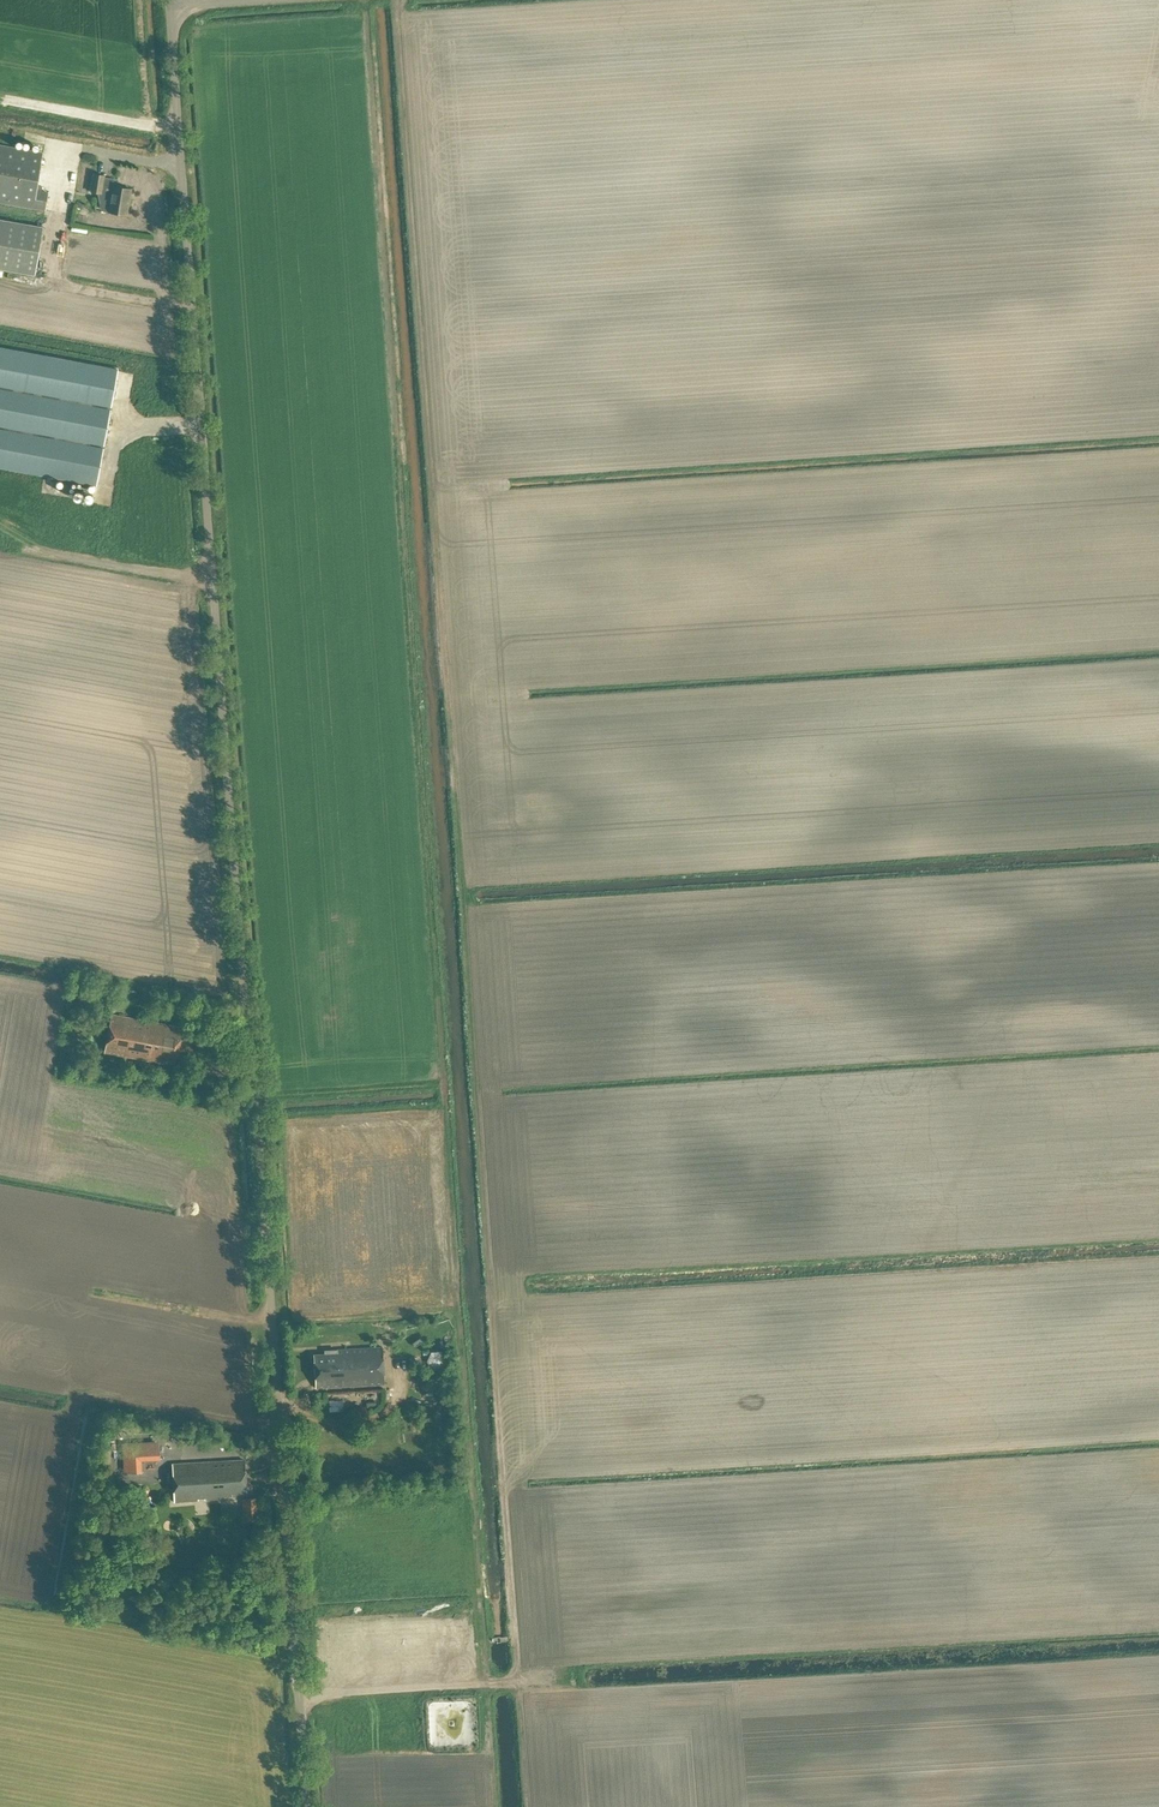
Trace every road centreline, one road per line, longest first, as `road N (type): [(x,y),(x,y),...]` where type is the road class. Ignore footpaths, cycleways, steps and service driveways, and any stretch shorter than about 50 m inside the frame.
road 1 (unclassified): [(306,1806),(169,5)]
road 2 (track): [(299,1696),(522,1683)]

